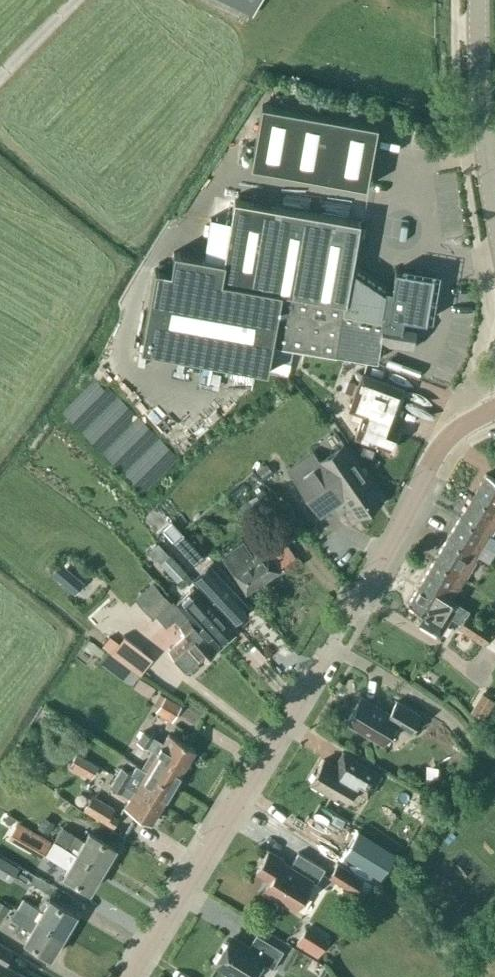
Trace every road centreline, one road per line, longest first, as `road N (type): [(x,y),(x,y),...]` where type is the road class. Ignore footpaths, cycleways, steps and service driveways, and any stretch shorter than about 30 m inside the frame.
road 1 (unclassified): [(129,976),(310,685),(437,457),(455,435),(494,410)]
road 2 (tertiary): [(494,203),(478,75),(477,0)]

